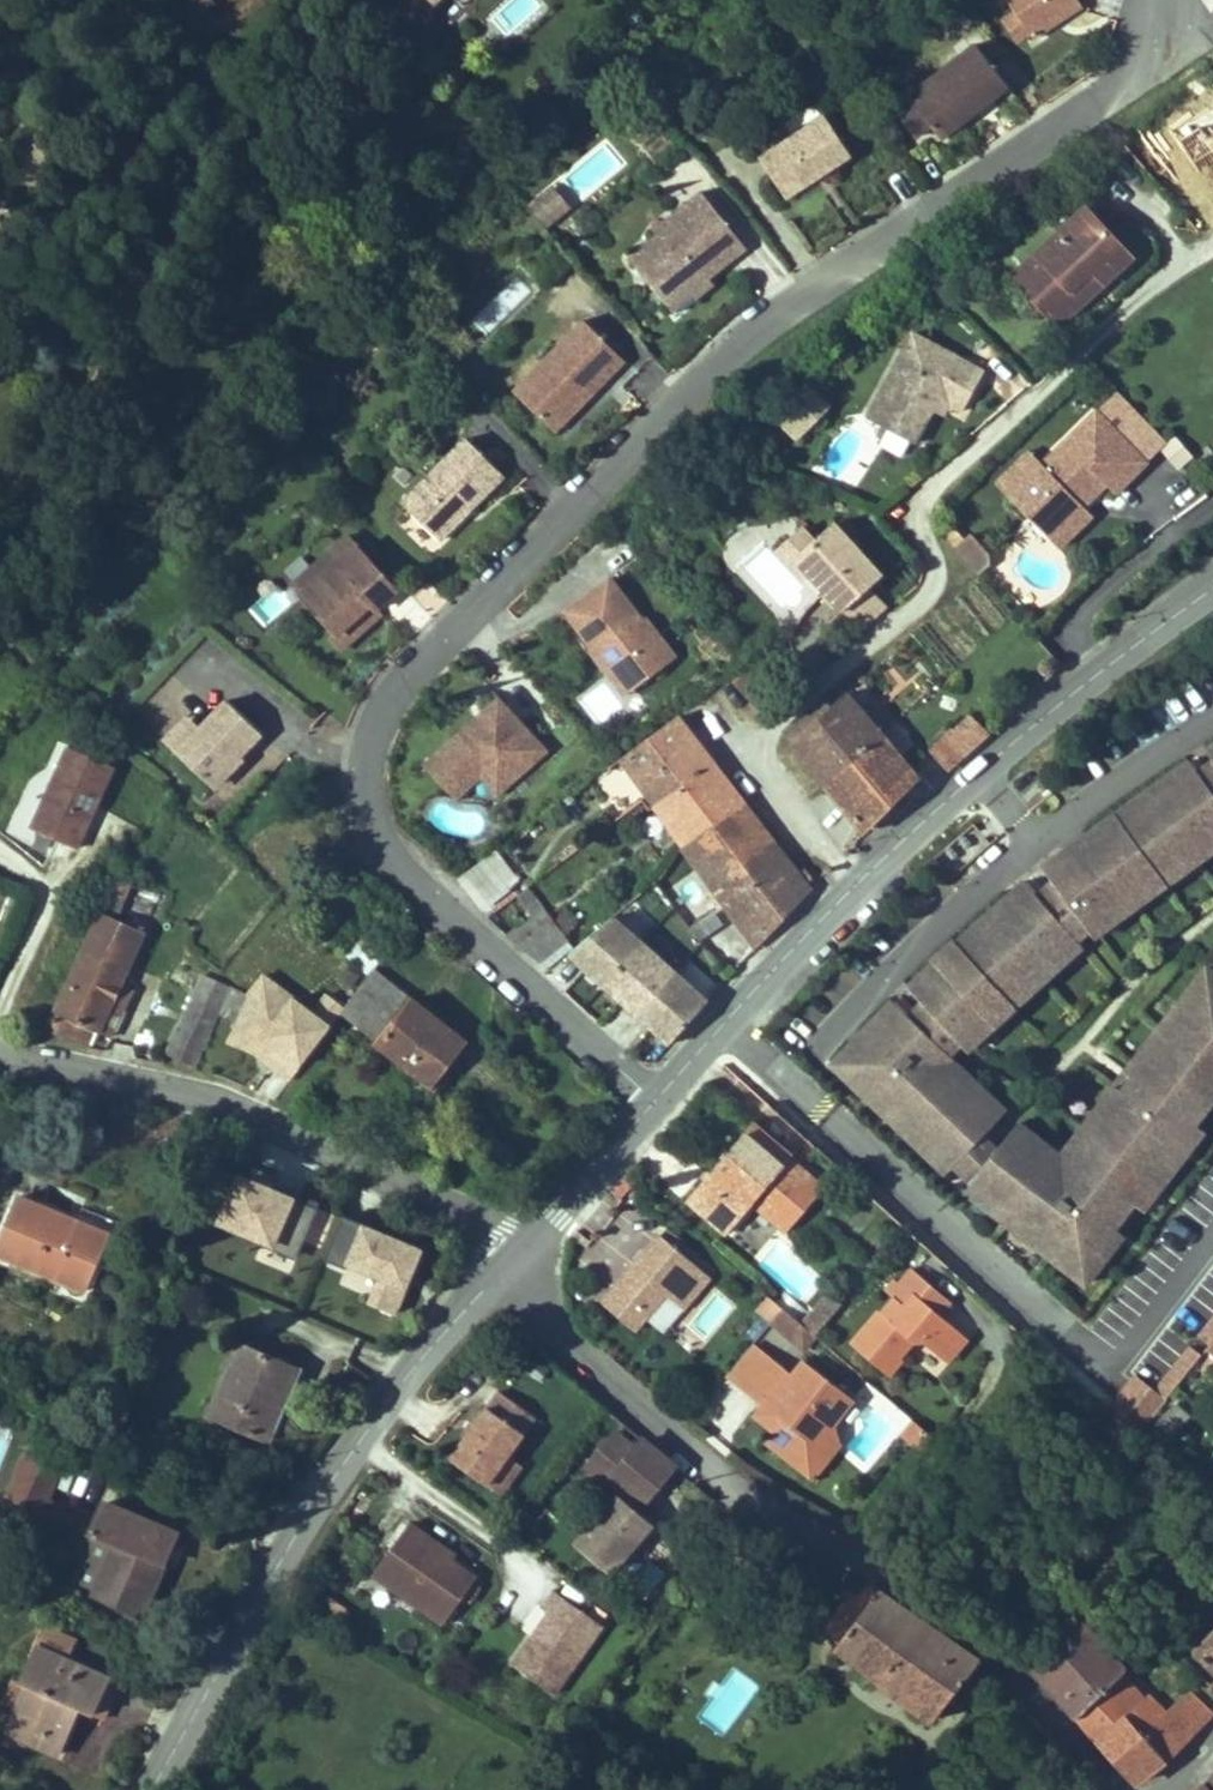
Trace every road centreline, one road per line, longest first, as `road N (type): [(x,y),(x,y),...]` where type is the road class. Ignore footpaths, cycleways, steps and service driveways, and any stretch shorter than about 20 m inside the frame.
road 1 (residential): [(658,1104),(380,841),(364,780),(376,716),(411,661),(746,328),(1129,71),(1159,11)]
road 2 (track): [(868,888),(765,766),(762,736),(930,577),(932,556),(914,523),(917,494),(1166,269),(1212,241)]
road 3 (residential): [(496,1274),(780,1524),(889,1576),(989,1648),(1115,1789)]
road 4 (residential): [(1212,577),(982,776),(658,1104)]
road 5 (residential): [(496,1274),(370,1418),(288,1534),(145,1789)]
road 6 (track): [(0,493),(43,439),(206,163),(210,96),(195,67),(162,57),(140,60),(77,101)]
road 7 (residential): [(523,1242),(286,1133),(168,1091),(0,1052)]
road 8 (residential): [(658,1104),(523,1242)]

